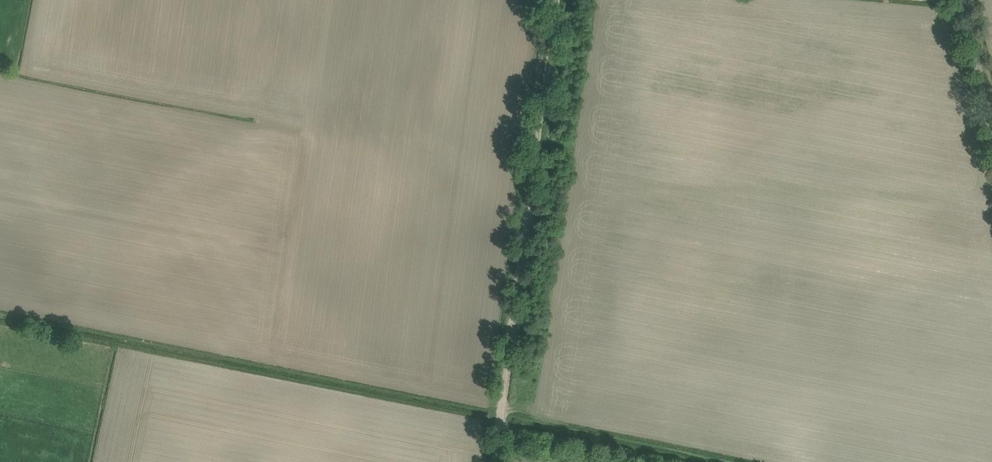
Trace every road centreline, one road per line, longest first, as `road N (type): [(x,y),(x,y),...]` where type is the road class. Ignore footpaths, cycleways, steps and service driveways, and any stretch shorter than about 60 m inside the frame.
road 1 (track): [(498,461),(557,0)]

